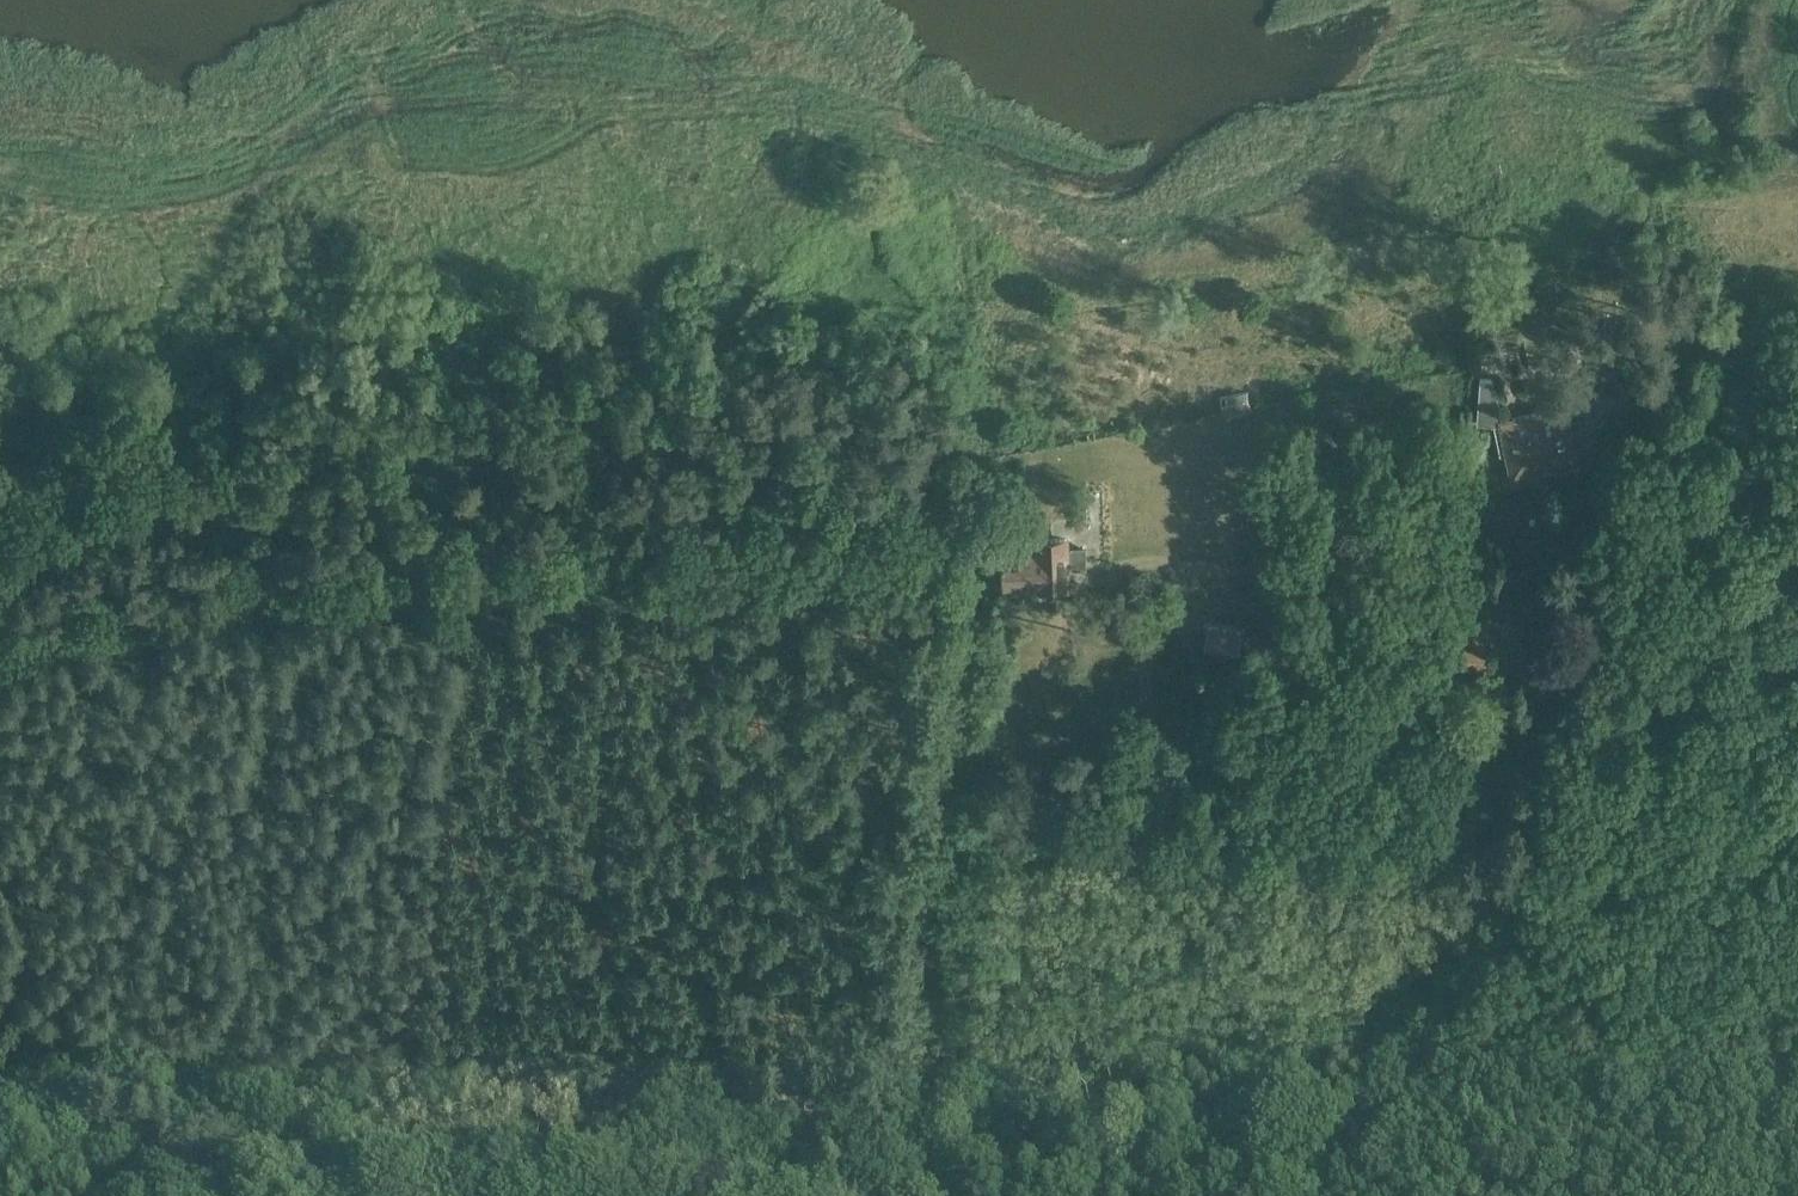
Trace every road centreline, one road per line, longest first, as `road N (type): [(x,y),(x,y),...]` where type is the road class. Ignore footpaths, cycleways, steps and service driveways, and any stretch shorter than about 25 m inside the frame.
road 1 (track): [(924,1195),(963,772),(1016,733),(1132,694),(1184,580),(1145,565),(1120,571)]
road 2 (track): [(1132,694),(1266,730),(1324,755),(1404,808),(1493,894)]
road 3 (track): [(1490,731),(1495,827),(1485,860),(1493,894)]

